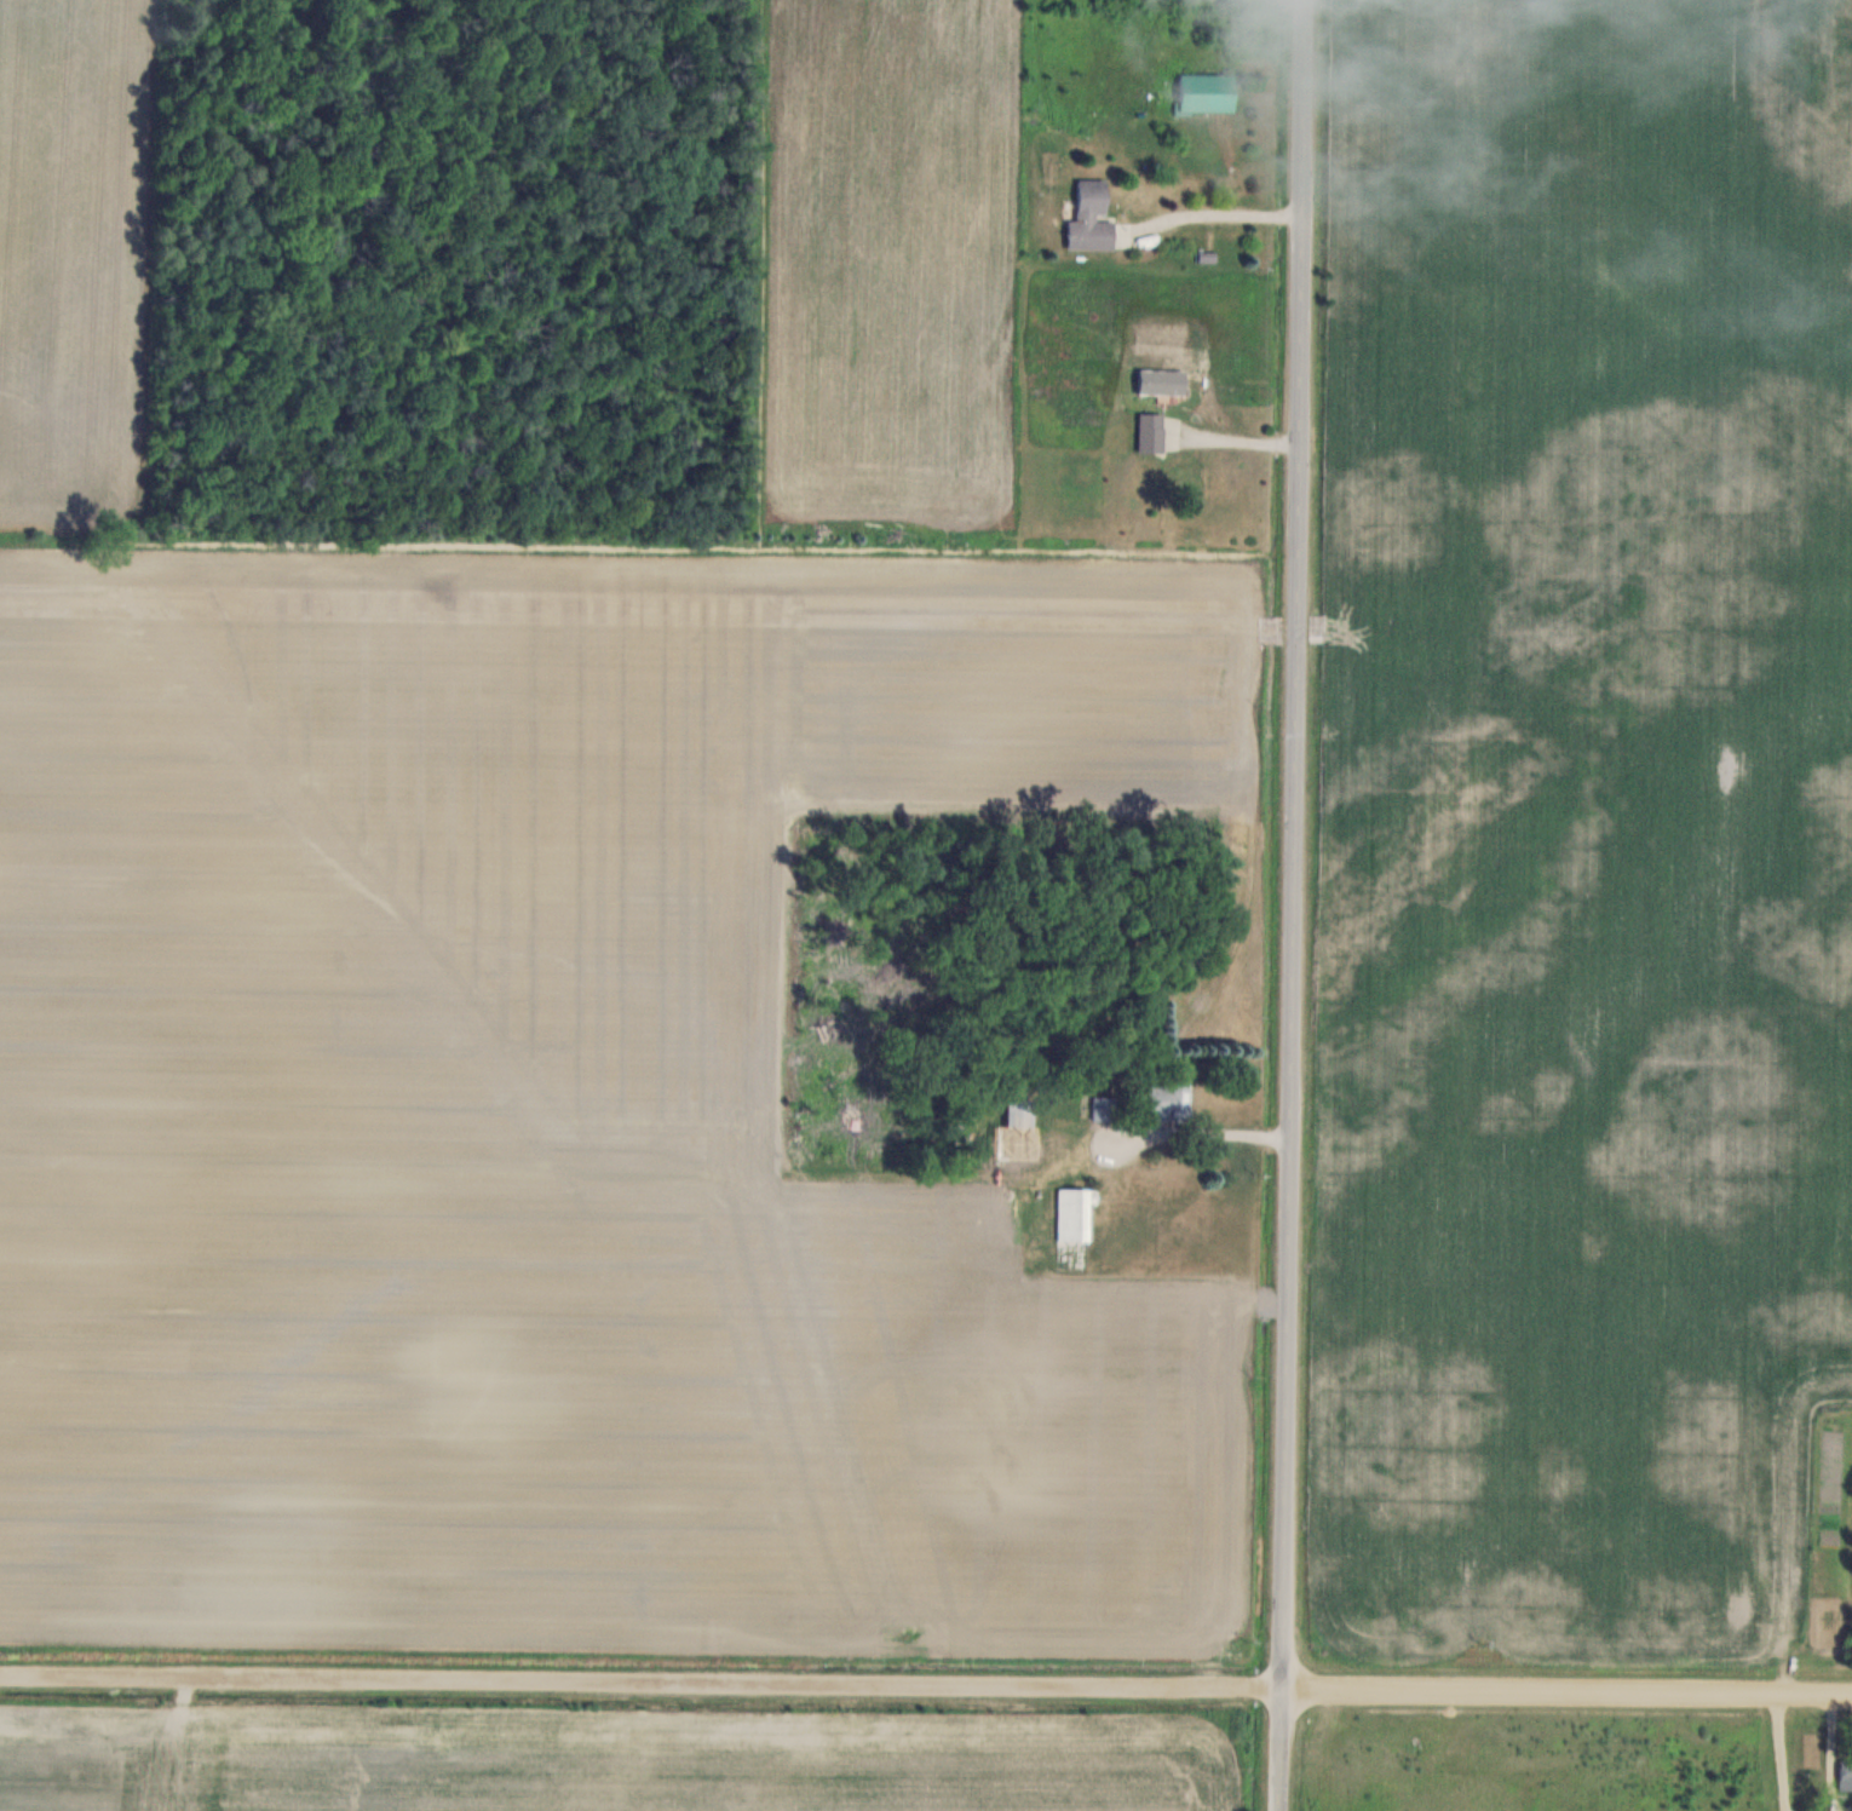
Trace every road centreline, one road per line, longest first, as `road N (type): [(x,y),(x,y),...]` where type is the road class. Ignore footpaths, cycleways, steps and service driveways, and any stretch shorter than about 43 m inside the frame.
road 1 (residential): [(0,1677),(1851,1693)]
road 2 (residential): [(1281,1810),(1294,1691),(1312,0)]

